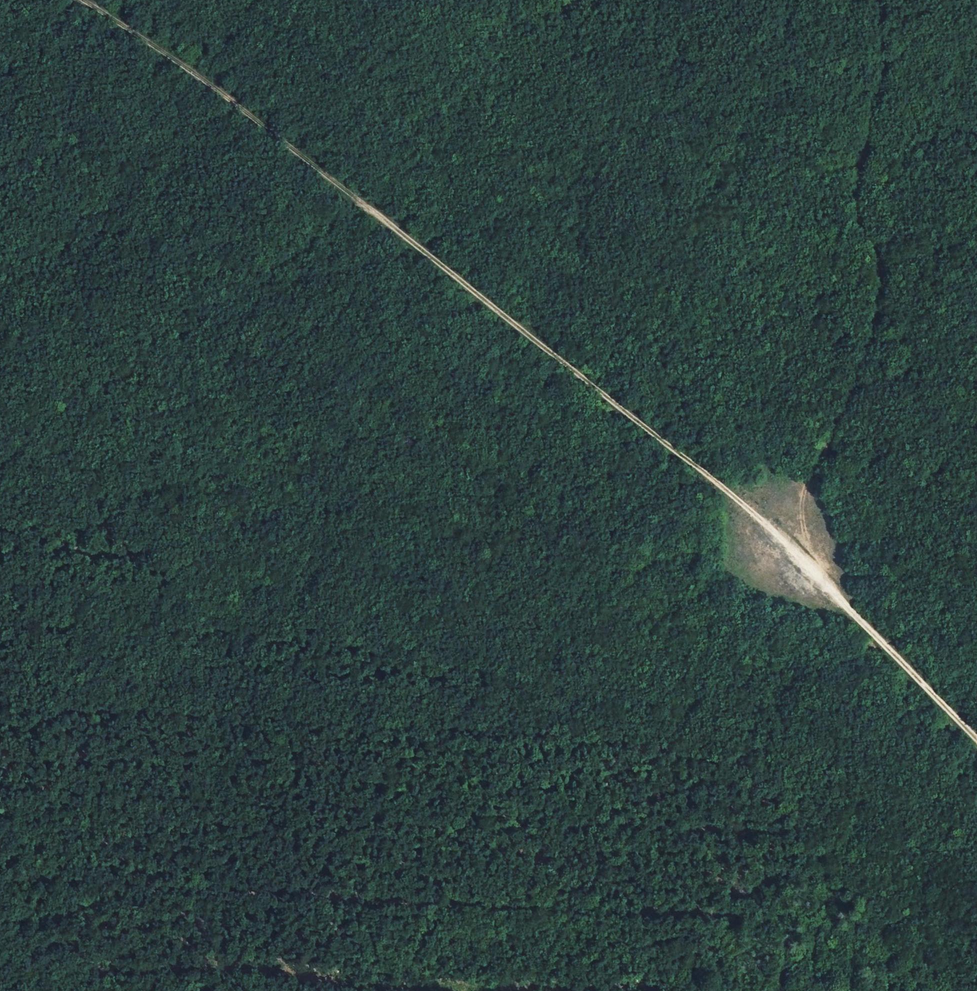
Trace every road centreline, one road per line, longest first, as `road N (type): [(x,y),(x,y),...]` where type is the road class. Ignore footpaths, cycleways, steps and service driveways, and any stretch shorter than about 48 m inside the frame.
road 1 (track): [(799,549),(91,0)]
road 2 (track): [(976,736),(799,549)]

